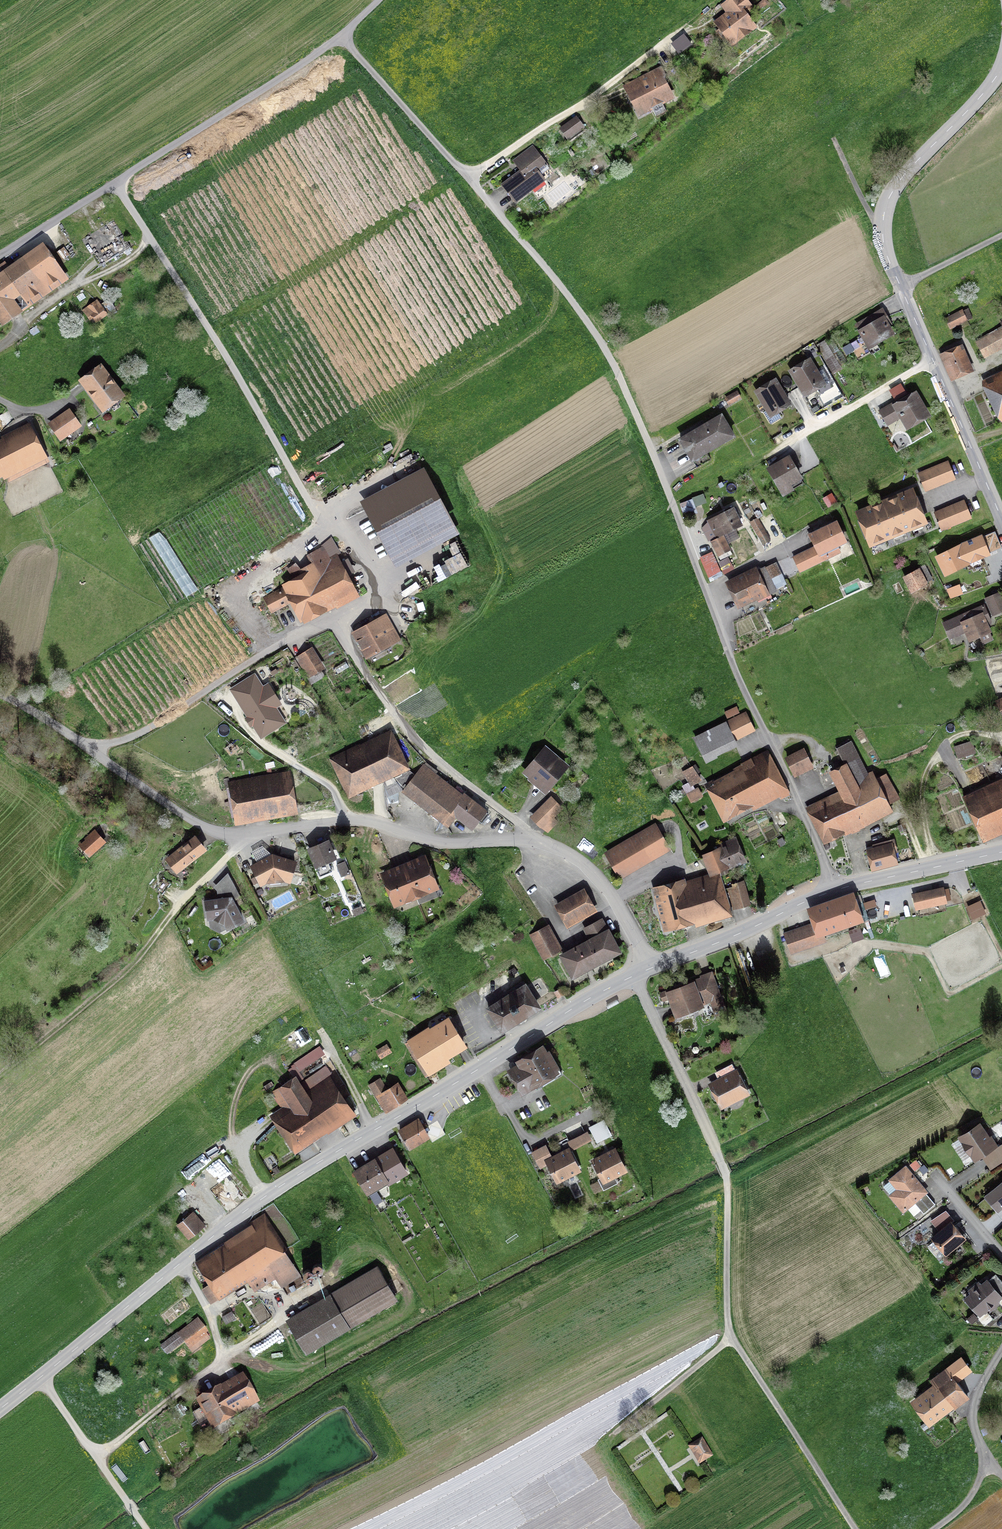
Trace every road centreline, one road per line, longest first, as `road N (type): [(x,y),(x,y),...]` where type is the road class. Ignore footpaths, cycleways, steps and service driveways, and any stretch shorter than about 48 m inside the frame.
road 1 (residential): [(342,36),(550,275),(601,346),(834,890)]
road 2 (tertiary): [(0,1407),(264,1197),(652,968)]
road 3 (residential): [(0,693),(215,831),(358,820),(438,841),(556,847),(600,881),(652,968)]
road 4 (track): [(114,183),(320,519),(370,564),(375,601),(336,621)]
road 5 (tertiary): [(1001,65),(896,186),(883,233),(1001,519)]
road 6 (residential): [(0,257),(342,36)]
road 7 (track): [(91,748),(137,734),(280,645),(336,621)]
road 8 (track): [(469,178),(695,24)]
road 9 (tertiary): [(652,968),(834,890)]
road 10 (track): [(0,1074),(147,947)]
road 11 (track): [(146,1528),(41,1377)]
road 12 (tertiary): [(834,890),(1001,852)]

